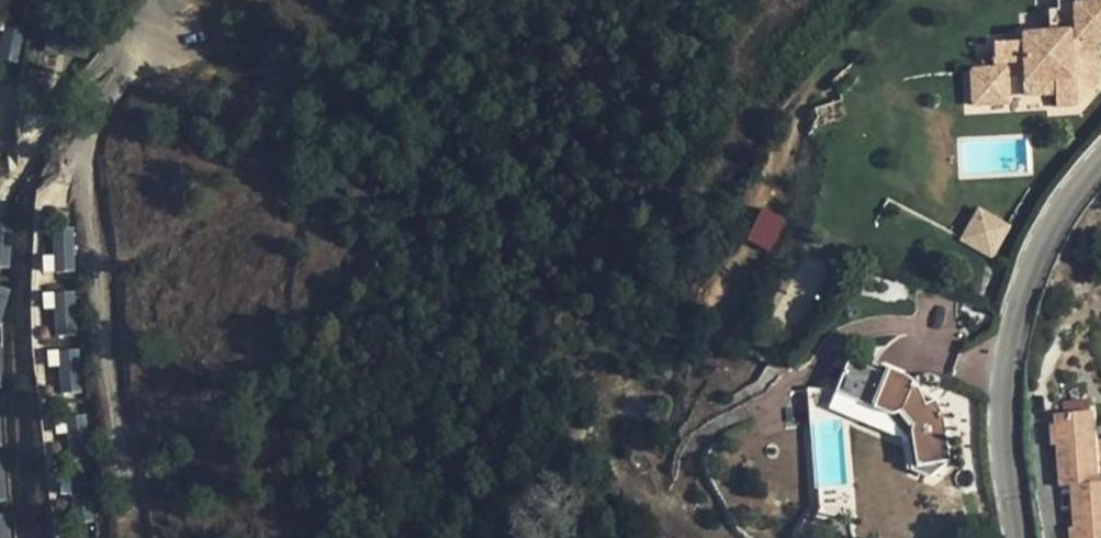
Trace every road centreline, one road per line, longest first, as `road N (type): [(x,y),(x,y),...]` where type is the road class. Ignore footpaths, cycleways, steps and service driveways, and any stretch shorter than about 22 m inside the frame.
road 1 (unclassified): [(1100,158),(1048,229),(1023,283),(1008,345),(1001,403),(1019,537)]

